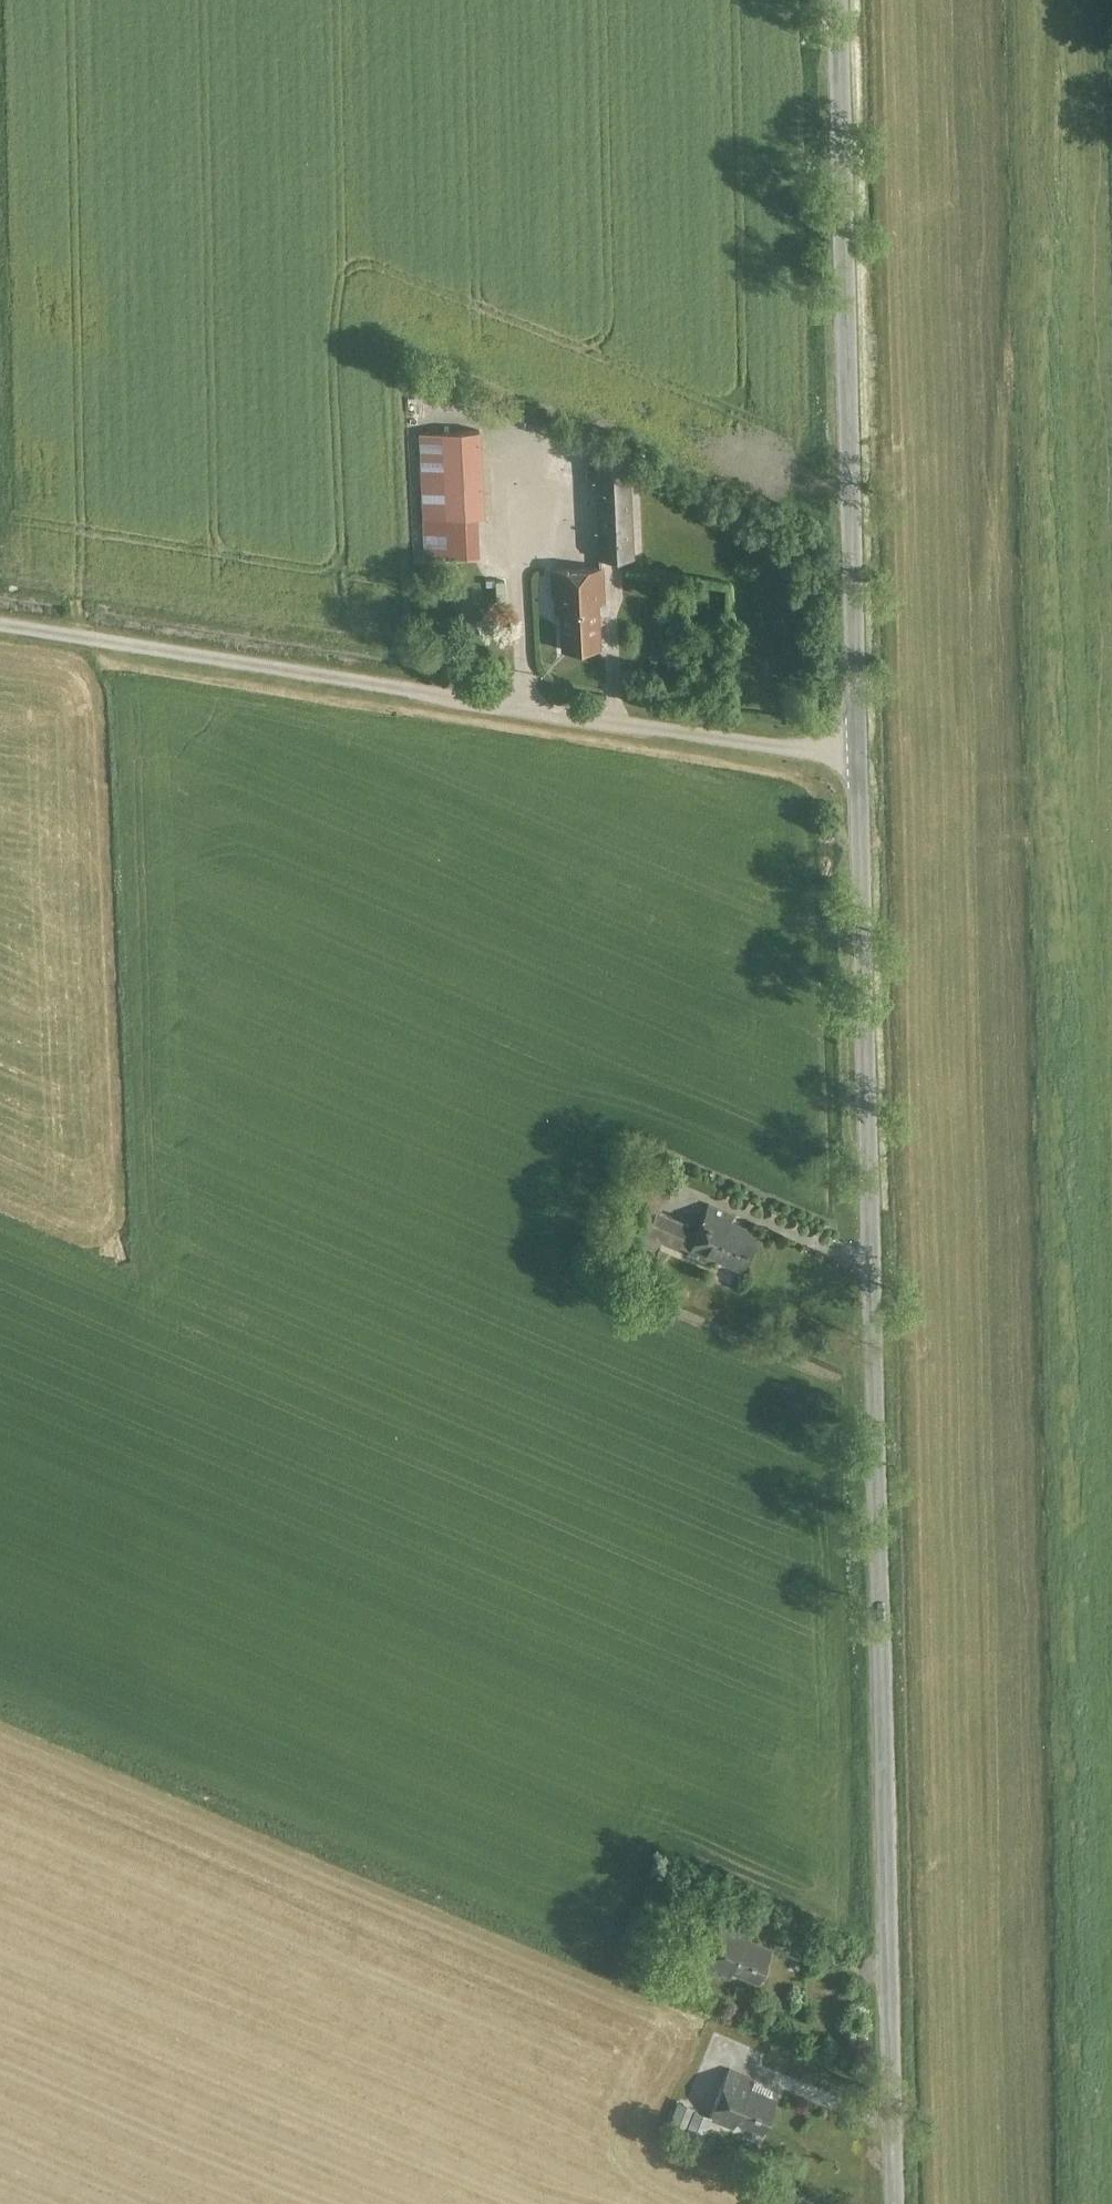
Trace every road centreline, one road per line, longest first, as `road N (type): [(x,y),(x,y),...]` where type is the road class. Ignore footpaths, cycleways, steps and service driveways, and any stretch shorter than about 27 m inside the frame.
road 1 (tertiary): [(838,0),(895,2203)]

